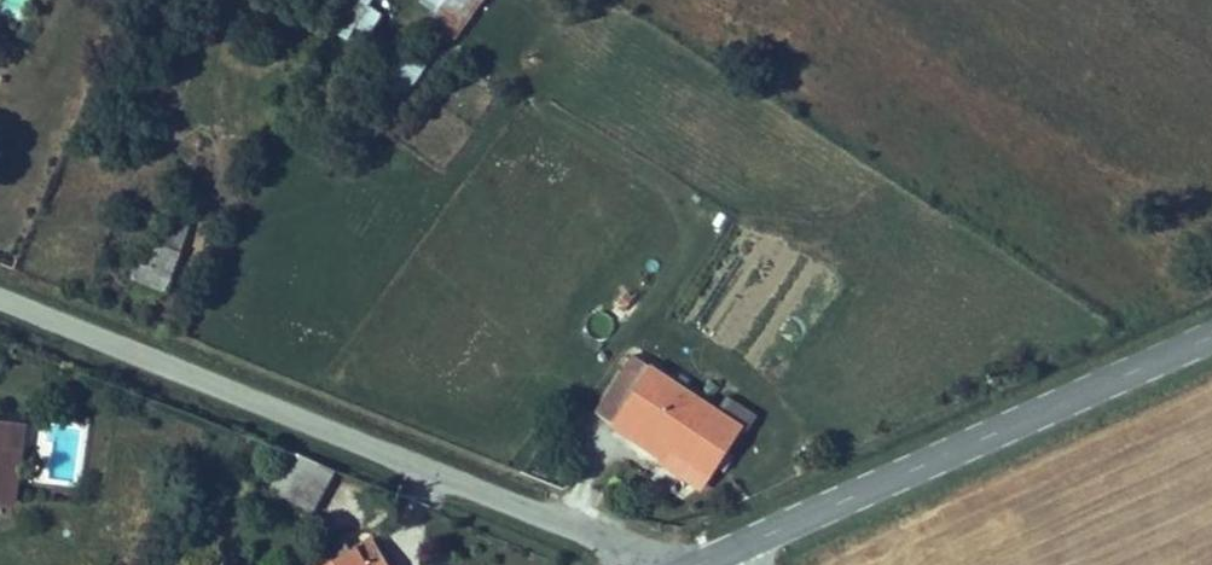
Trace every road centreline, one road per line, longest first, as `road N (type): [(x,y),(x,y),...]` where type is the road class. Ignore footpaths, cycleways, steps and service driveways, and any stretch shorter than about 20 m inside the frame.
road 1 (unclassified): [(0,306),(606,540),(647,564)]
road 2 (secondary): [(1211,338),(729,553)]

